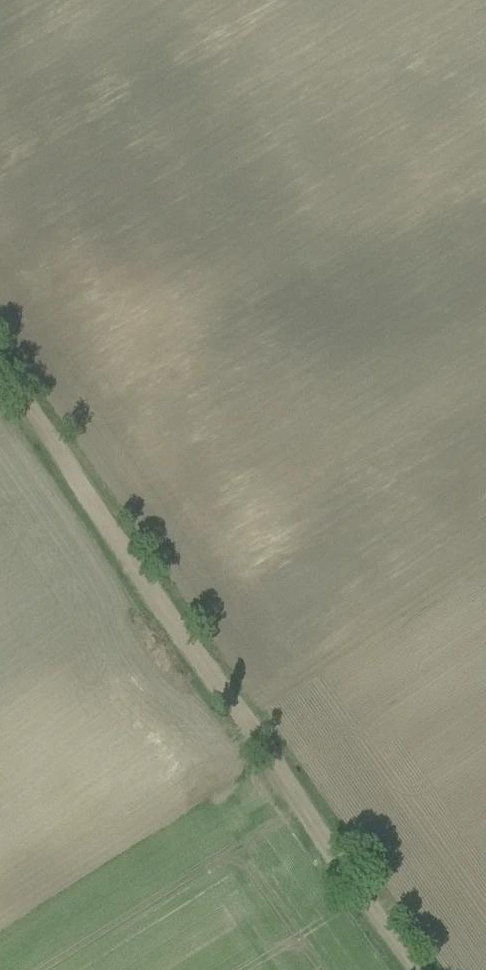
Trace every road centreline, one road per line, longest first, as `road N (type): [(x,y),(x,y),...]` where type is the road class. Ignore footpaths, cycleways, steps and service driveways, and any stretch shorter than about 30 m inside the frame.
road 1 (track): [(417,969),(0,370)]

